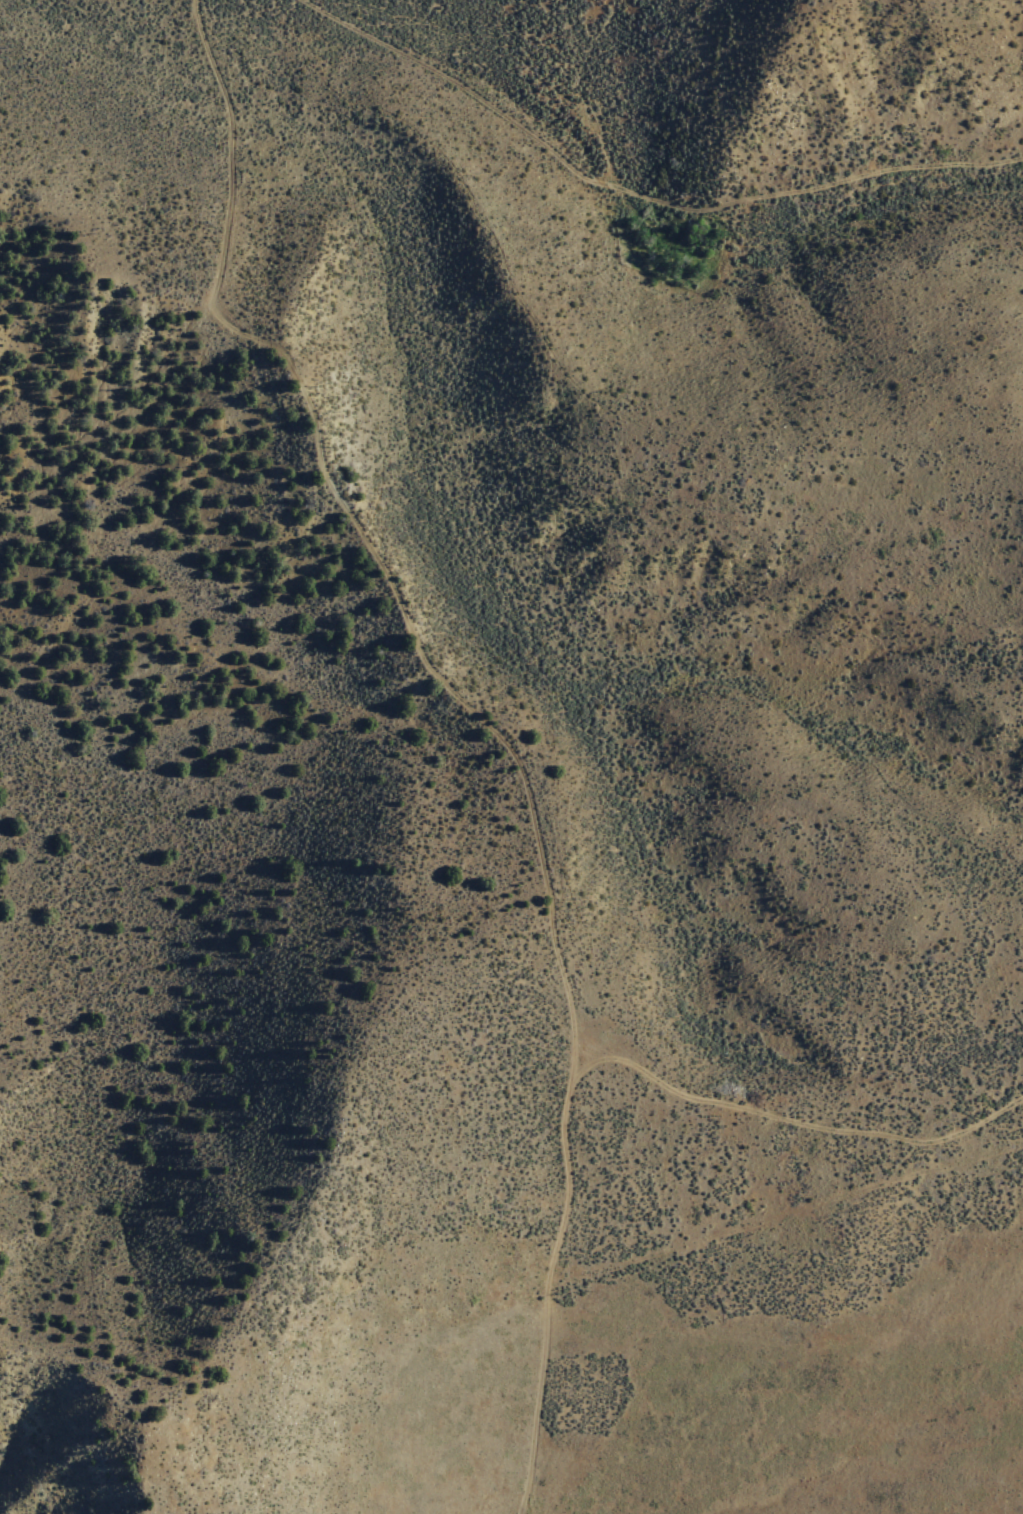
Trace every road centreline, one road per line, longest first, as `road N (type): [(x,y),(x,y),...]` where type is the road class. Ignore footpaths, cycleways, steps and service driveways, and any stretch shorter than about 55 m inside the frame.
road 1 (track): [(572,1108),(564,1016),(495,744),(448,707),(418,668),(382,583),(314,469),(306,417),(275,353),(208,303),(226,222),(230,141),(191,0)]
road 2 (track): [(1022,1100),(914,1152),(694,1122),(612,1086),(578,1100),(567,1118),(569,1224),(552,1284),(526,1513)]
road 3 (track): [(295,0),(481,106),(565,174),(668,204),(763,194),(873,168),(1022,161)]

